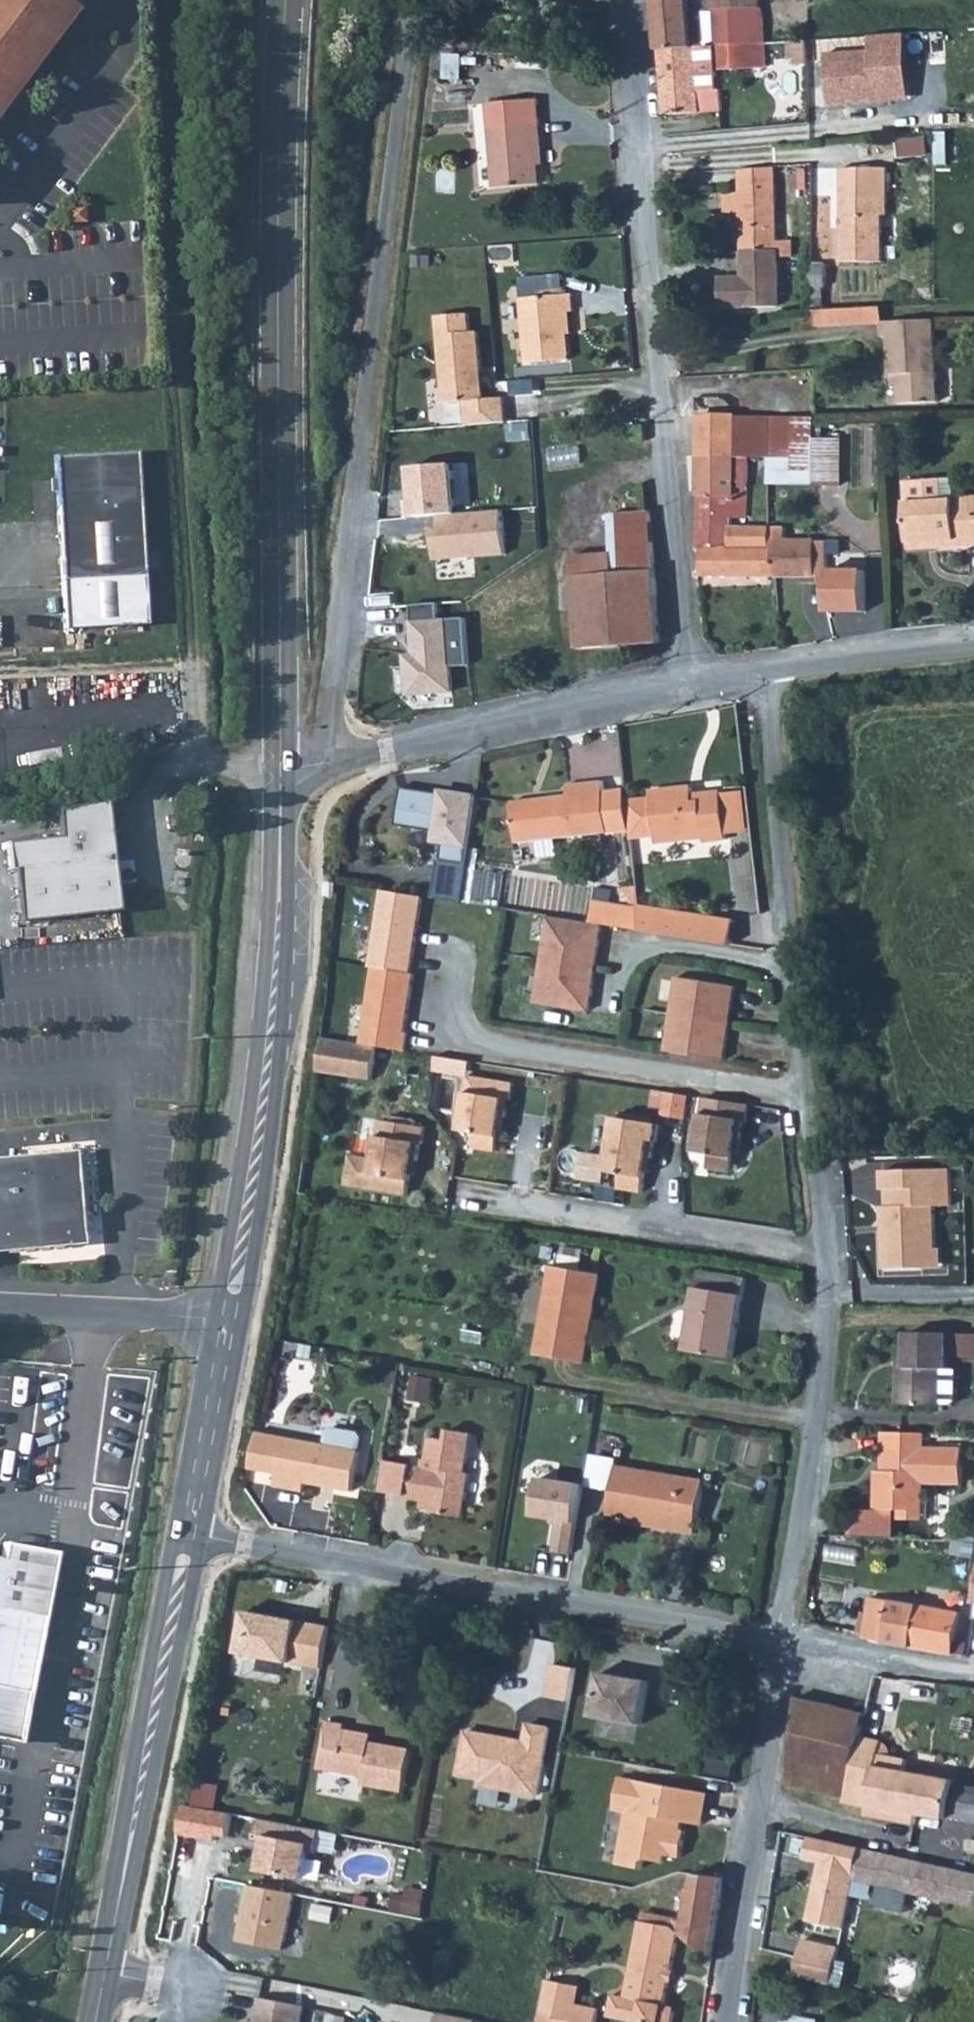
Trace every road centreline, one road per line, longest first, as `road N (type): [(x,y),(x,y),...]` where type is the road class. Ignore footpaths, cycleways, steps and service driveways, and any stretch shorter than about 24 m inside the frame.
road 1 (tertiary): [(280,770),(271,197),(279,0)]
road 2 (unclassified): [(326,760),(412,0)]
road 3 (residential): [(689,684),(627,13),(615,0)]
road 4 (residential): [(188,1539),(779,1641)]
road 5 (tertiary): [(227,1331),(274,987),(280,770)]
road 6 (tertiary): [(105,1964),(188,1539)]
road 7 (residential): [(808,1088),(463,1033),(456,958)]
road 8 (residential): [(808,1088),(761,671)]
road 9 (residential): [(779,1641),(814,1431),(827,1256)]
road 10 (residential): [(779,1641),(728,2021)]
road 11 (residential): [(450,1195),(827,1256)]
road 12 (unclassified): [(326,760),(689,684)]
road 13 (unclassified): [(227,1331),(0,1309)]
road 14 (unclassified): [(761,671),(973,646)]
road 15 (tertiary): [(188,1539),(227,1331)]
road 16 (residential): [(973,1679),(779,1641)]
road 17 (residential): [(827,1256),(808,1088)]

